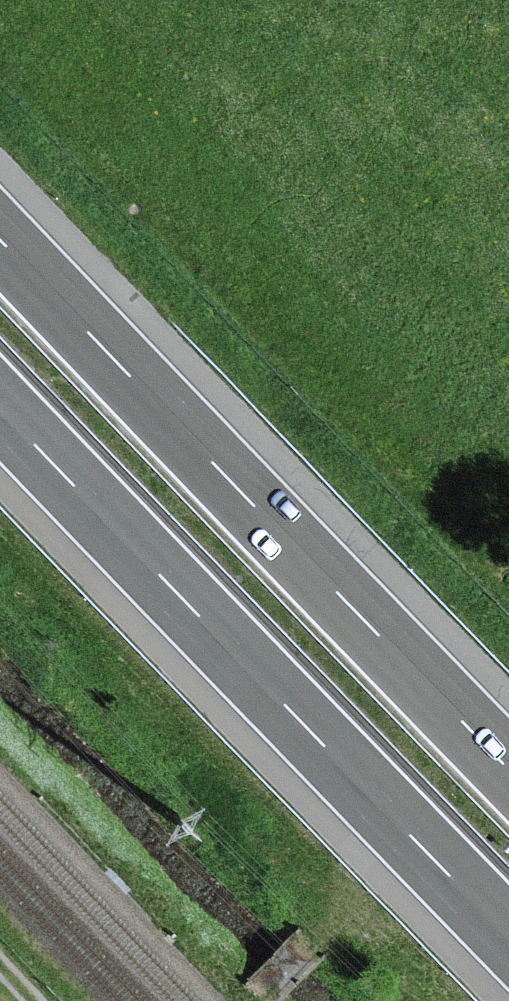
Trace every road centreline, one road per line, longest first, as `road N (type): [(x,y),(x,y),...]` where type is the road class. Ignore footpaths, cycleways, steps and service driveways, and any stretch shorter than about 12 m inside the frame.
road 1 (motorway): [(508,762),(0,236)]
road 2 (motorway): [(0,412),(508,933)]

